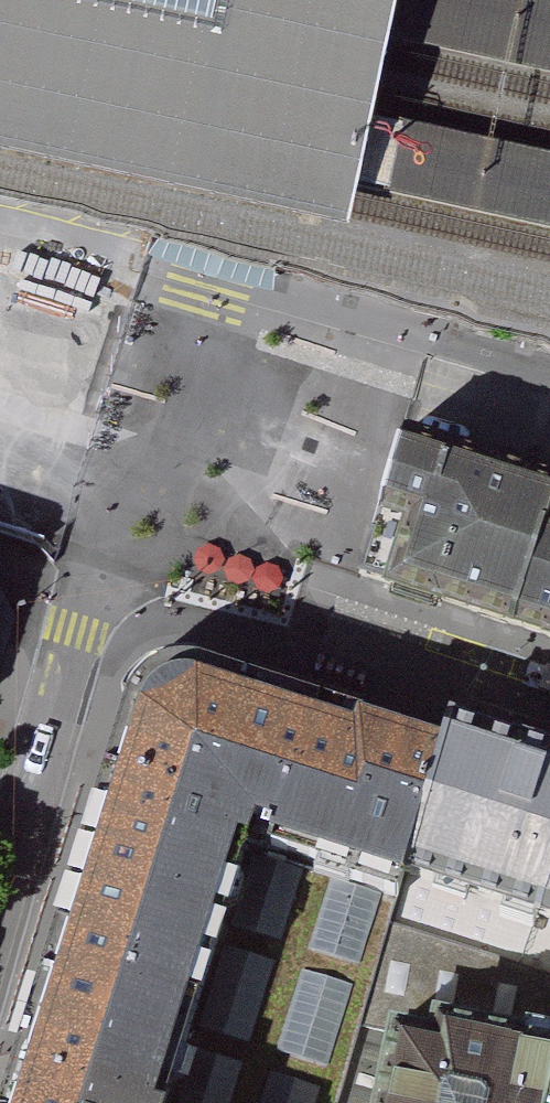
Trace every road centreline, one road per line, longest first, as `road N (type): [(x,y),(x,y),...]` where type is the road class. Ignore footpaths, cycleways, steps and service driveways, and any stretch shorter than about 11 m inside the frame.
road 1 (residential): [(549,372),(195,272)]

